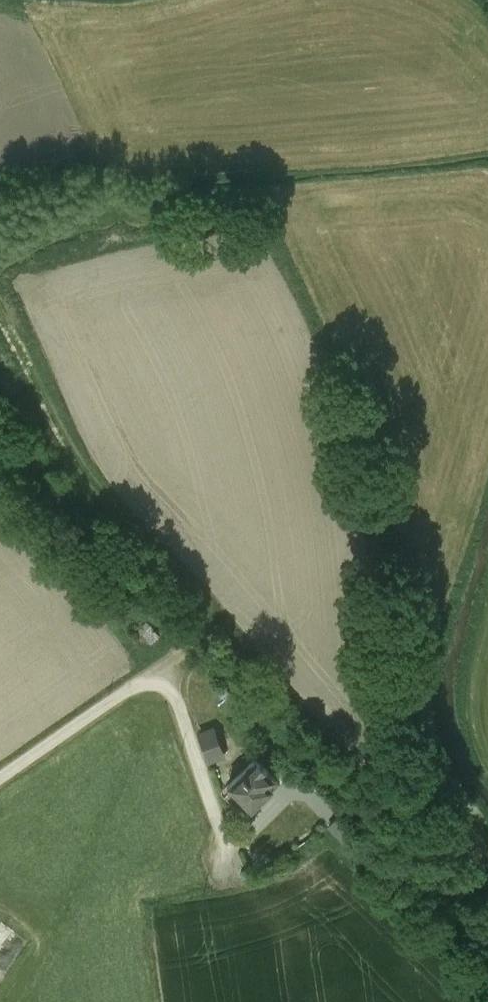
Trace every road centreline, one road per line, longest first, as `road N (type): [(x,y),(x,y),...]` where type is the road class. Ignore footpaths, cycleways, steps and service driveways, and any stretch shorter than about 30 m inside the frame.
road 1 (track): [(0,779),(173,670),(202,625),(200,604),(94,501),(0,316)]
road 2 (track): [(4,1001),(64,915),(104,884),(201,868),(224,852),(173,670)]

